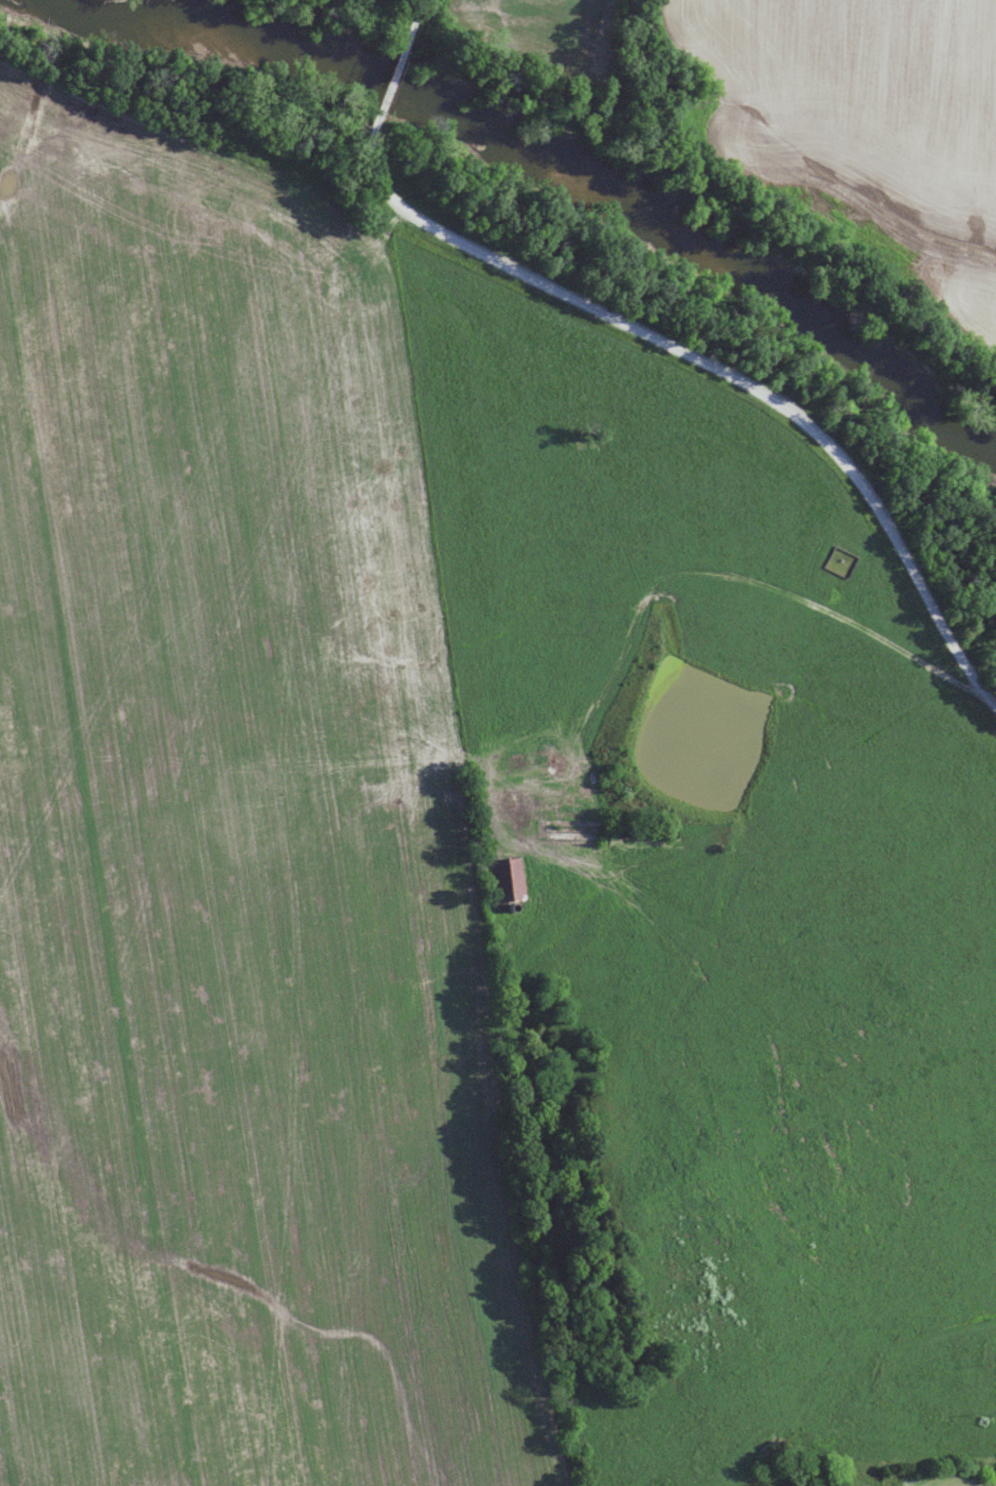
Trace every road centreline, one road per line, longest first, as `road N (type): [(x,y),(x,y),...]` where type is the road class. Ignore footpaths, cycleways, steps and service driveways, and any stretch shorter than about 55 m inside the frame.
road 1 (residential): [(995,645),(803,463),(401,204),(372,160),(374,128)]

